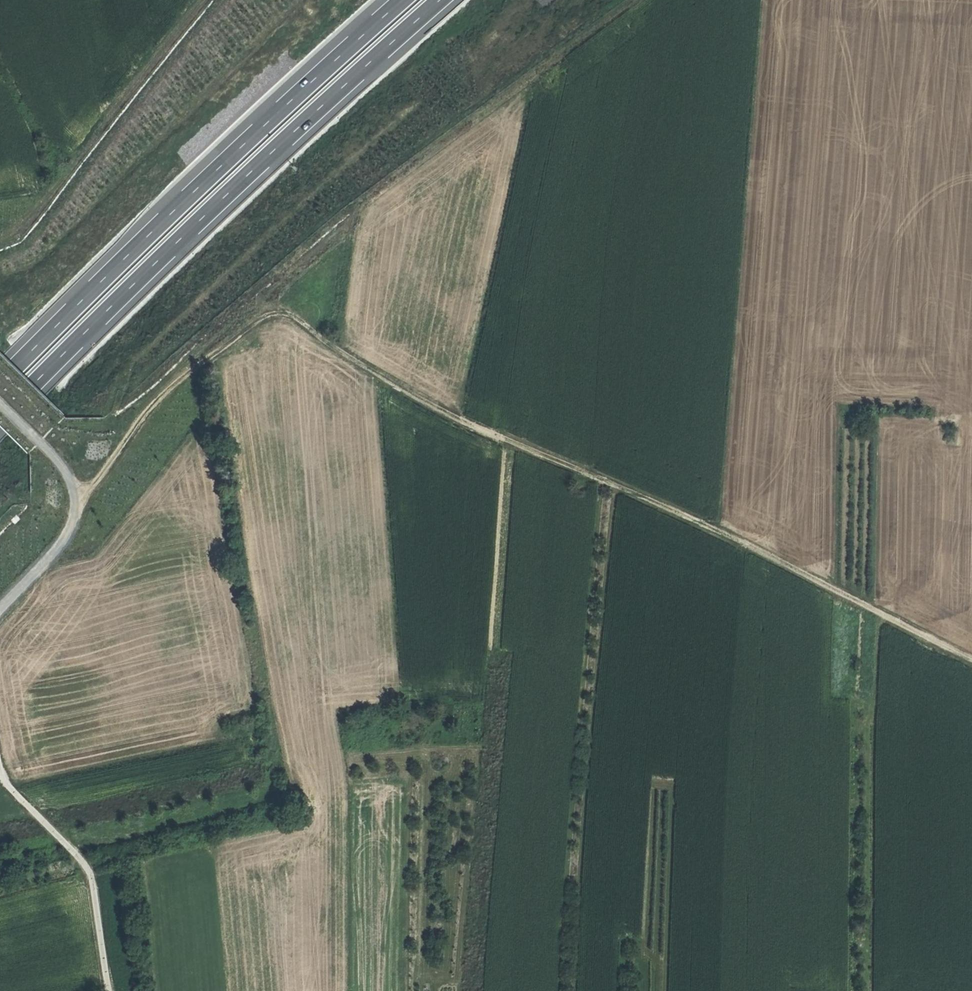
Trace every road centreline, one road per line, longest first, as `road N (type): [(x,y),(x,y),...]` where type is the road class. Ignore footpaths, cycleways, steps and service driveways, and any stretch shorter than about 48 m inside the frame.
road 1 (track): [(76,499),(176,382),(262,317),(280,312),(463,420),(832,581),(971,651)]
road 2 (motorway): [(0,414),(436,0)]
road 3 (motorway): [(398,0),(0,379)]
road 4 (track): [(205,0),(35,212),(0,237)]
road 5 (track): [(110,990),(86,863),(0,768)]
road 6 (track): [(0,612),(70,532),(77,509),(64,466),(37,440)]

